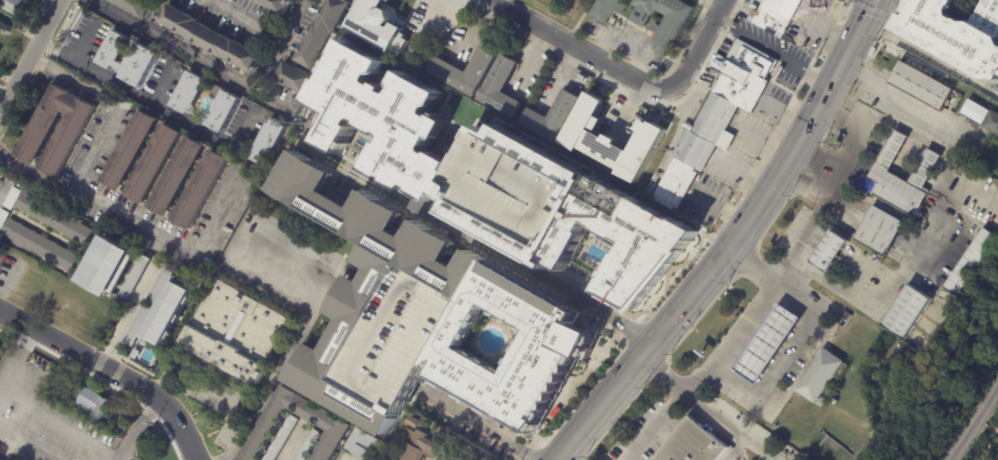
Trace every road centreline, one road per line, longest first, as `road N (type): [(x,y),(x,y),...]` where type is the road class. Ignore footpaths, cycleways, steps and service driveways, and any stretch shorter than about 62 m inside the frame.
road 1 (residential): [(492,0),(660,90),(681,78),(724,0)]
road 2 (primary): [(742,225),(553,459)]
road 3 (residential): [(37,38),(228,149),(251,108)]
road 4 (primary): [(876,0),(742,225)]
road 5 (tertiary): [(195,459),(171,411),(151,393),(0,312)]
road 6 (residential): [(91,0),(291,109)]
road 7 (residential): [(301,0),(282,38),(211,0)]
road 8 (tertiary): [(58,0),(0,106)]

